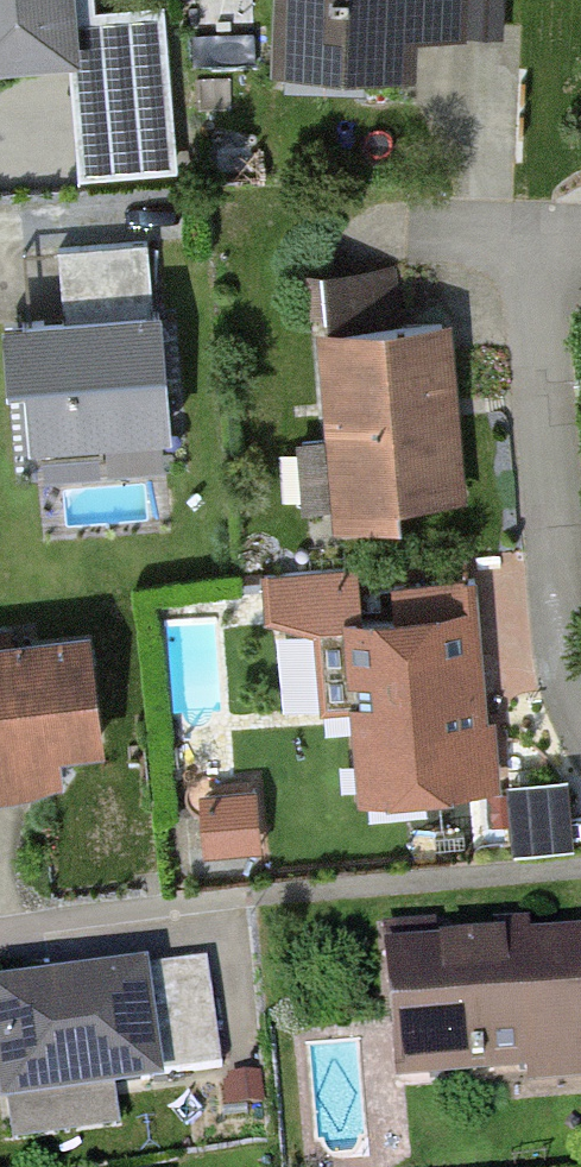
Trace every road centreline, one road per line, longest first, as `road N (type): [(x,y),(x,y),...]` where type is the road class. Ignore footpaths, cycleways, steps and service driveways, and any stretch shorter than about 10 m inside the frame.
road 1 (residential): [(580,657),(557,602),(533,202)]

